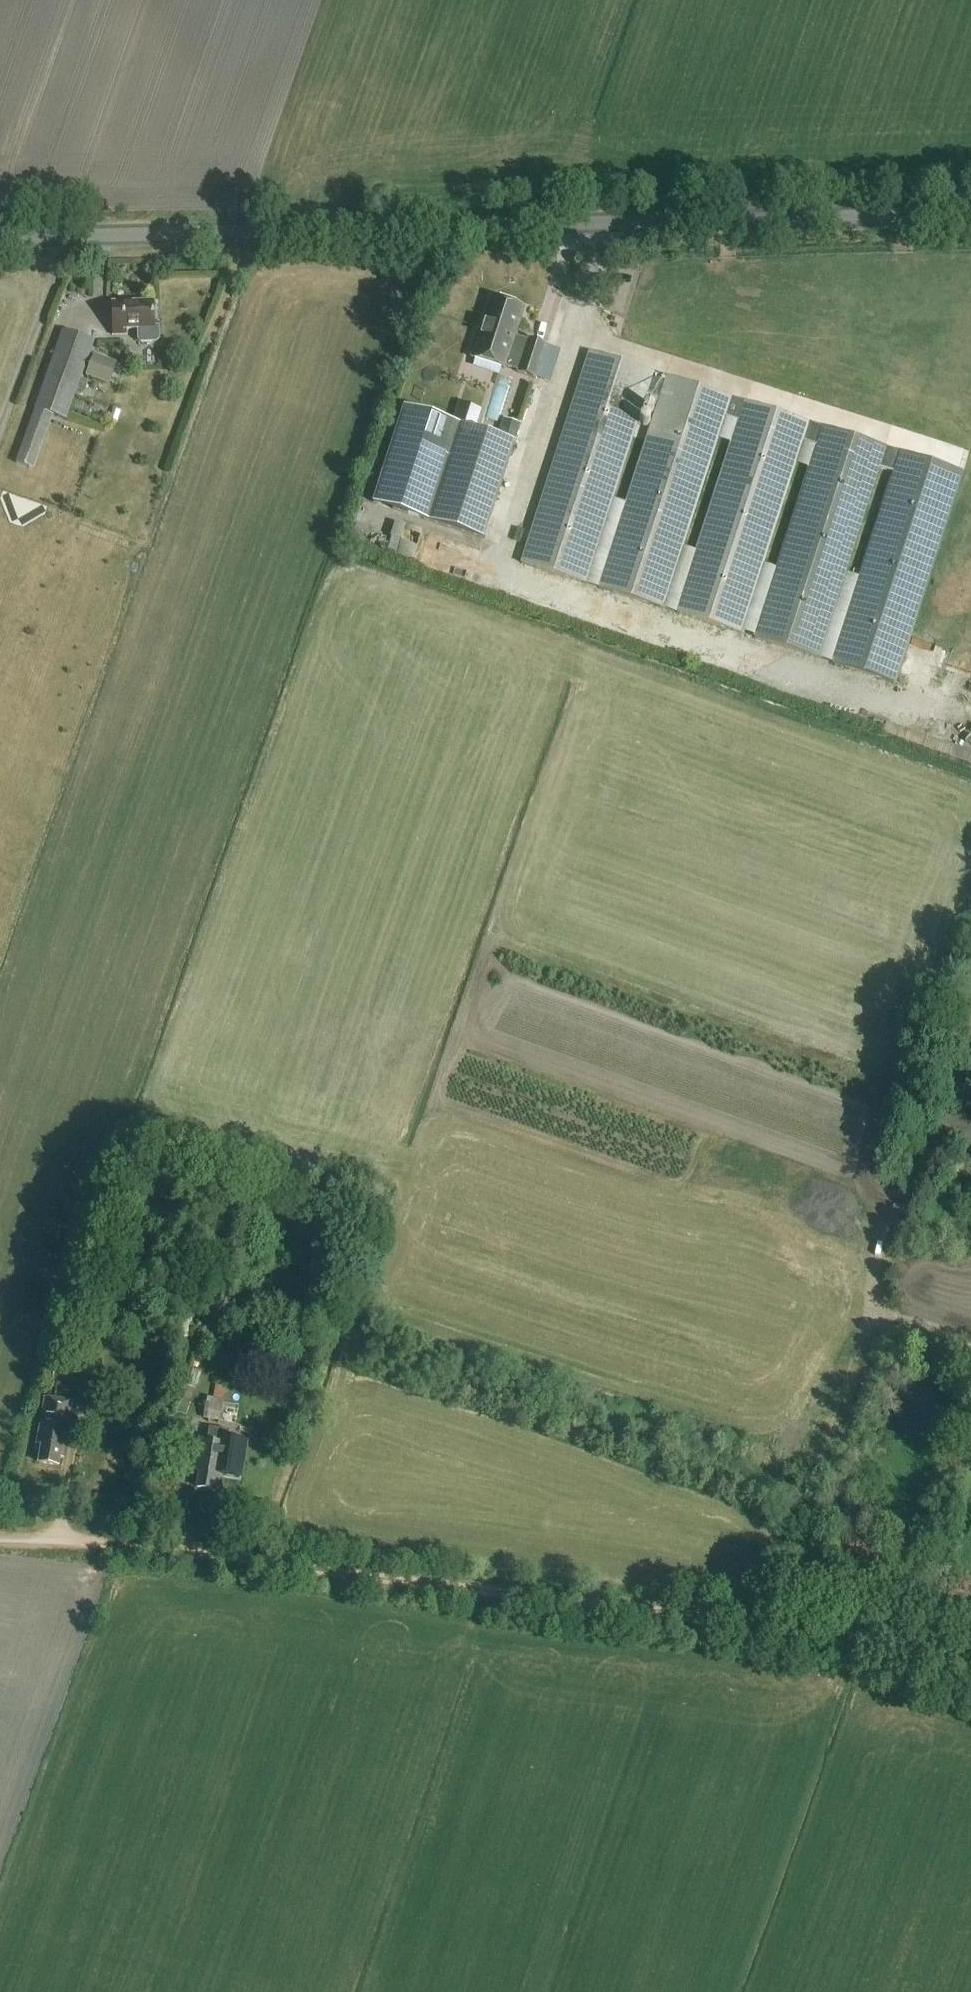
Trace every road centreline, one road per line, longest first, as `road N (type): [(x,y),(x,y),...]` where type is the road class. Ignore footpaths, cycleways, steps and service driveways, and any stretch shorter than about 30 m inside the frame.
road 1 (track): [(970,1672),(822,1635),(104,1539),(0,1539)]
road 2 (tertiary): [(970,213),(0,238)]
road 3 (track): [(57,237),(57,262),(0,422)]

